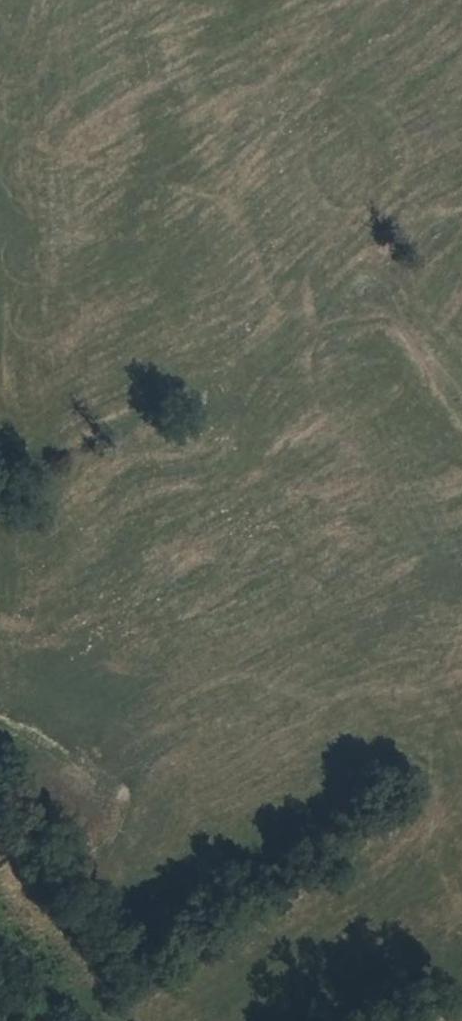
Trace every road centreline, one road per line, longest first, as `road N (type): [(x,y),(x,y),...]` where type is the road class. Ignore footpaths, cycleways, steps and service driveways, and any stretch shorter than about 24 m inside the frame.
road 1 (track): [(0,834),(128,1020)]

